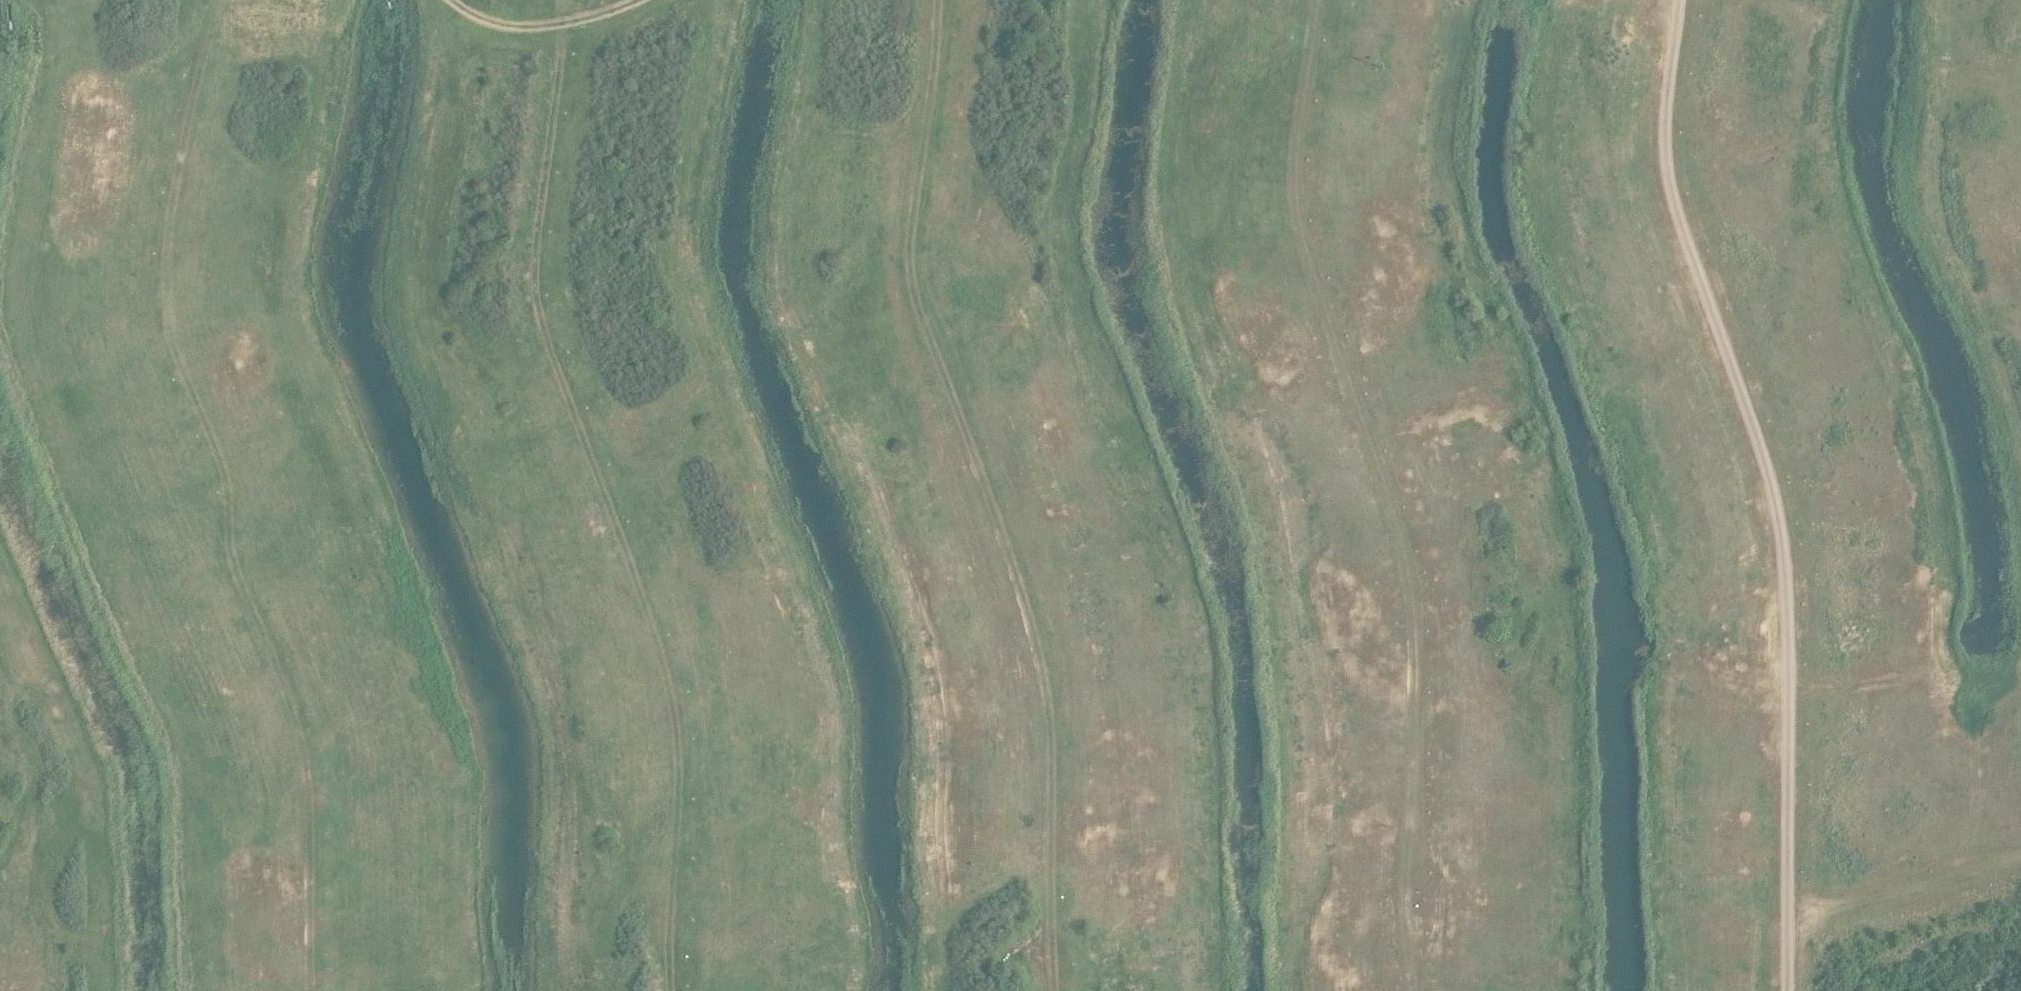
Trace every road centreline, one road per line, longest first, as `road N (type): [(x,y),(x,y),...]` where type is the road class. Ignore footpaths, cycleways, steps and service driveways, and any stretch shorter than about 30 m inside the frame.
road 1 (track): [(313,990),(309,772),(236,559),(231,485),(172,343),(167,302),(180,149),(210,0)]
road 2 (track): [(672,990),(685,756),(664,653),(536,284),(538,186),(567,0)]
road 3 (track): [(1410,990),(1419,801),(1410,584),(1293,228),(1295,144),(1318,0)]
road 4 (track): [(939,0),(921,254),(942,370),(1040,645),(1053,745),(1057,990)]
road 5 (unclassified): [(1793,990),(1774,513),(1764,461),(1674,205),(1663,122),(1679,0)]
road 6 (track): [(1796,948),(1831,919),(2020,854)]
road 7 (track): [(452,0),(485,22),(524,28),(628,0)]

